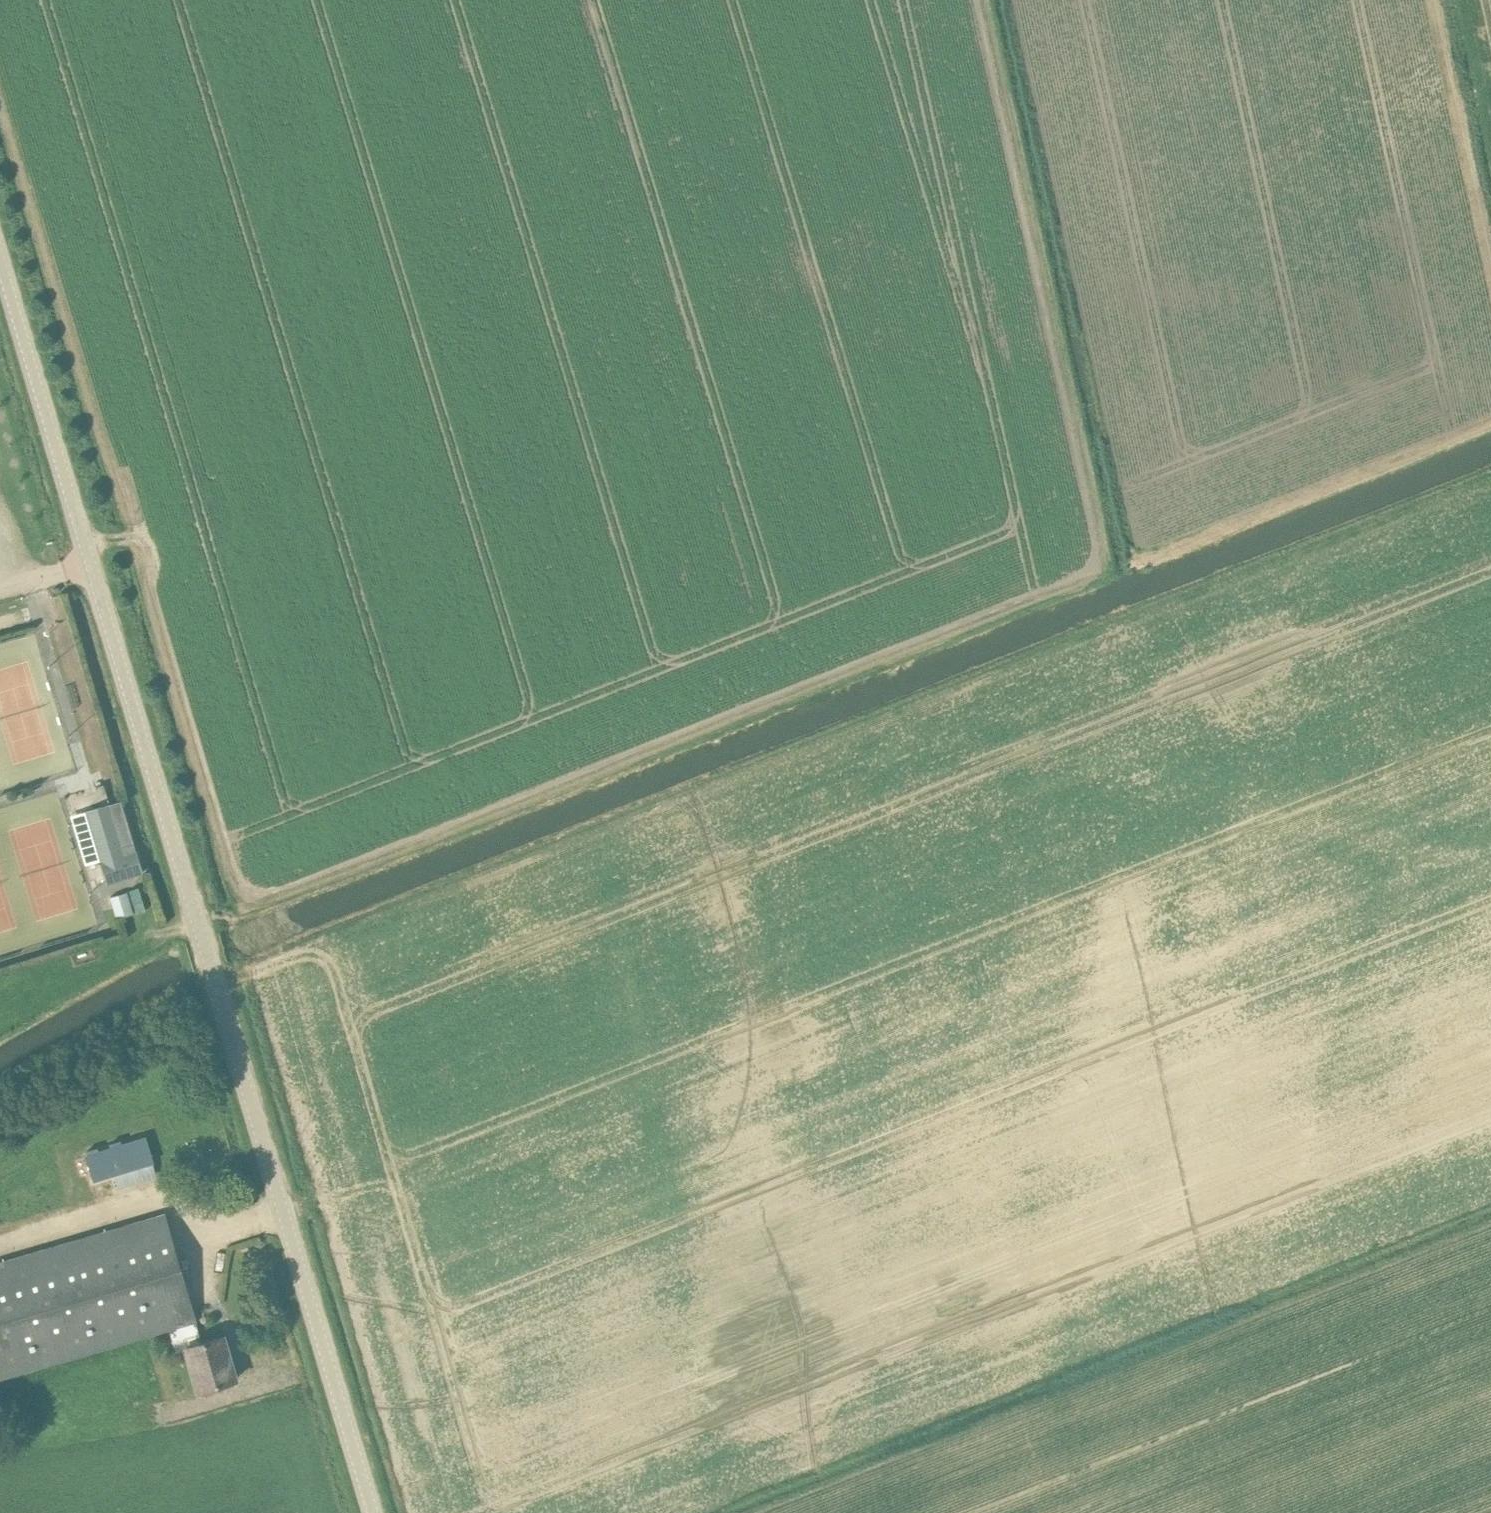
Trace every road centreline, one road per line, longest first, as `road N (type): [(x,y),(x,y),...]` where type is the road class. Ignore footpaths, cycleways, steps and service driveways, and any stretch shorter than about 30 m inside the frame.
road 1 (unclassified): [(379,1512),(0,263)]

